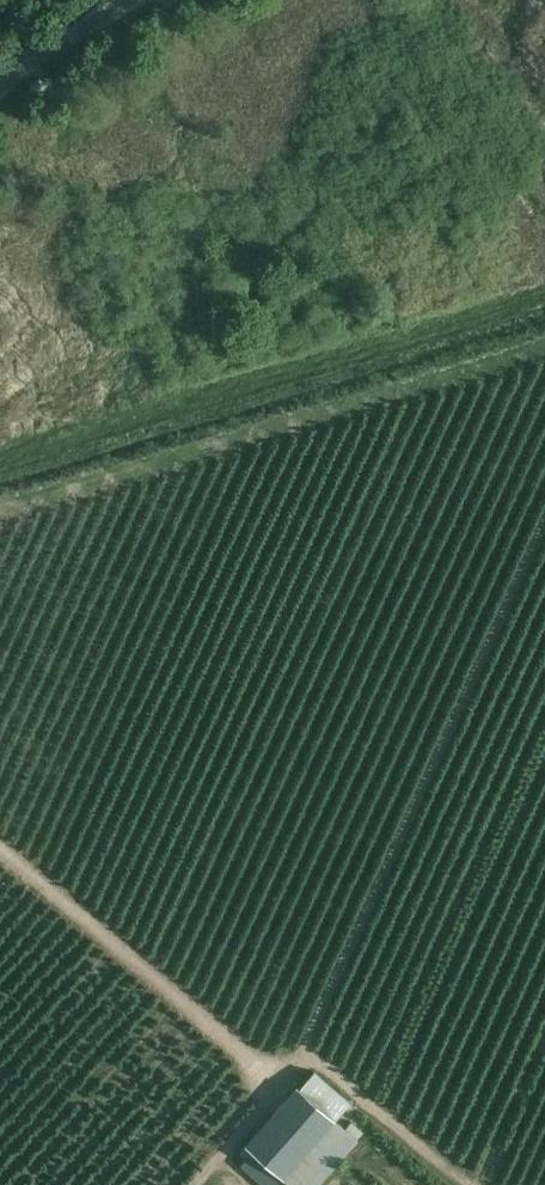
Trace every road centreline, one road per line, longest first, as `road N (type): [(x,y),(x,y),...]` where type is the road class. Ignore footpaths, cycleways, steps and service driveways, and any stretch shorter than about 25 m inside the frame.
road 1 (unclassified): [(0,89),(124,0)]

